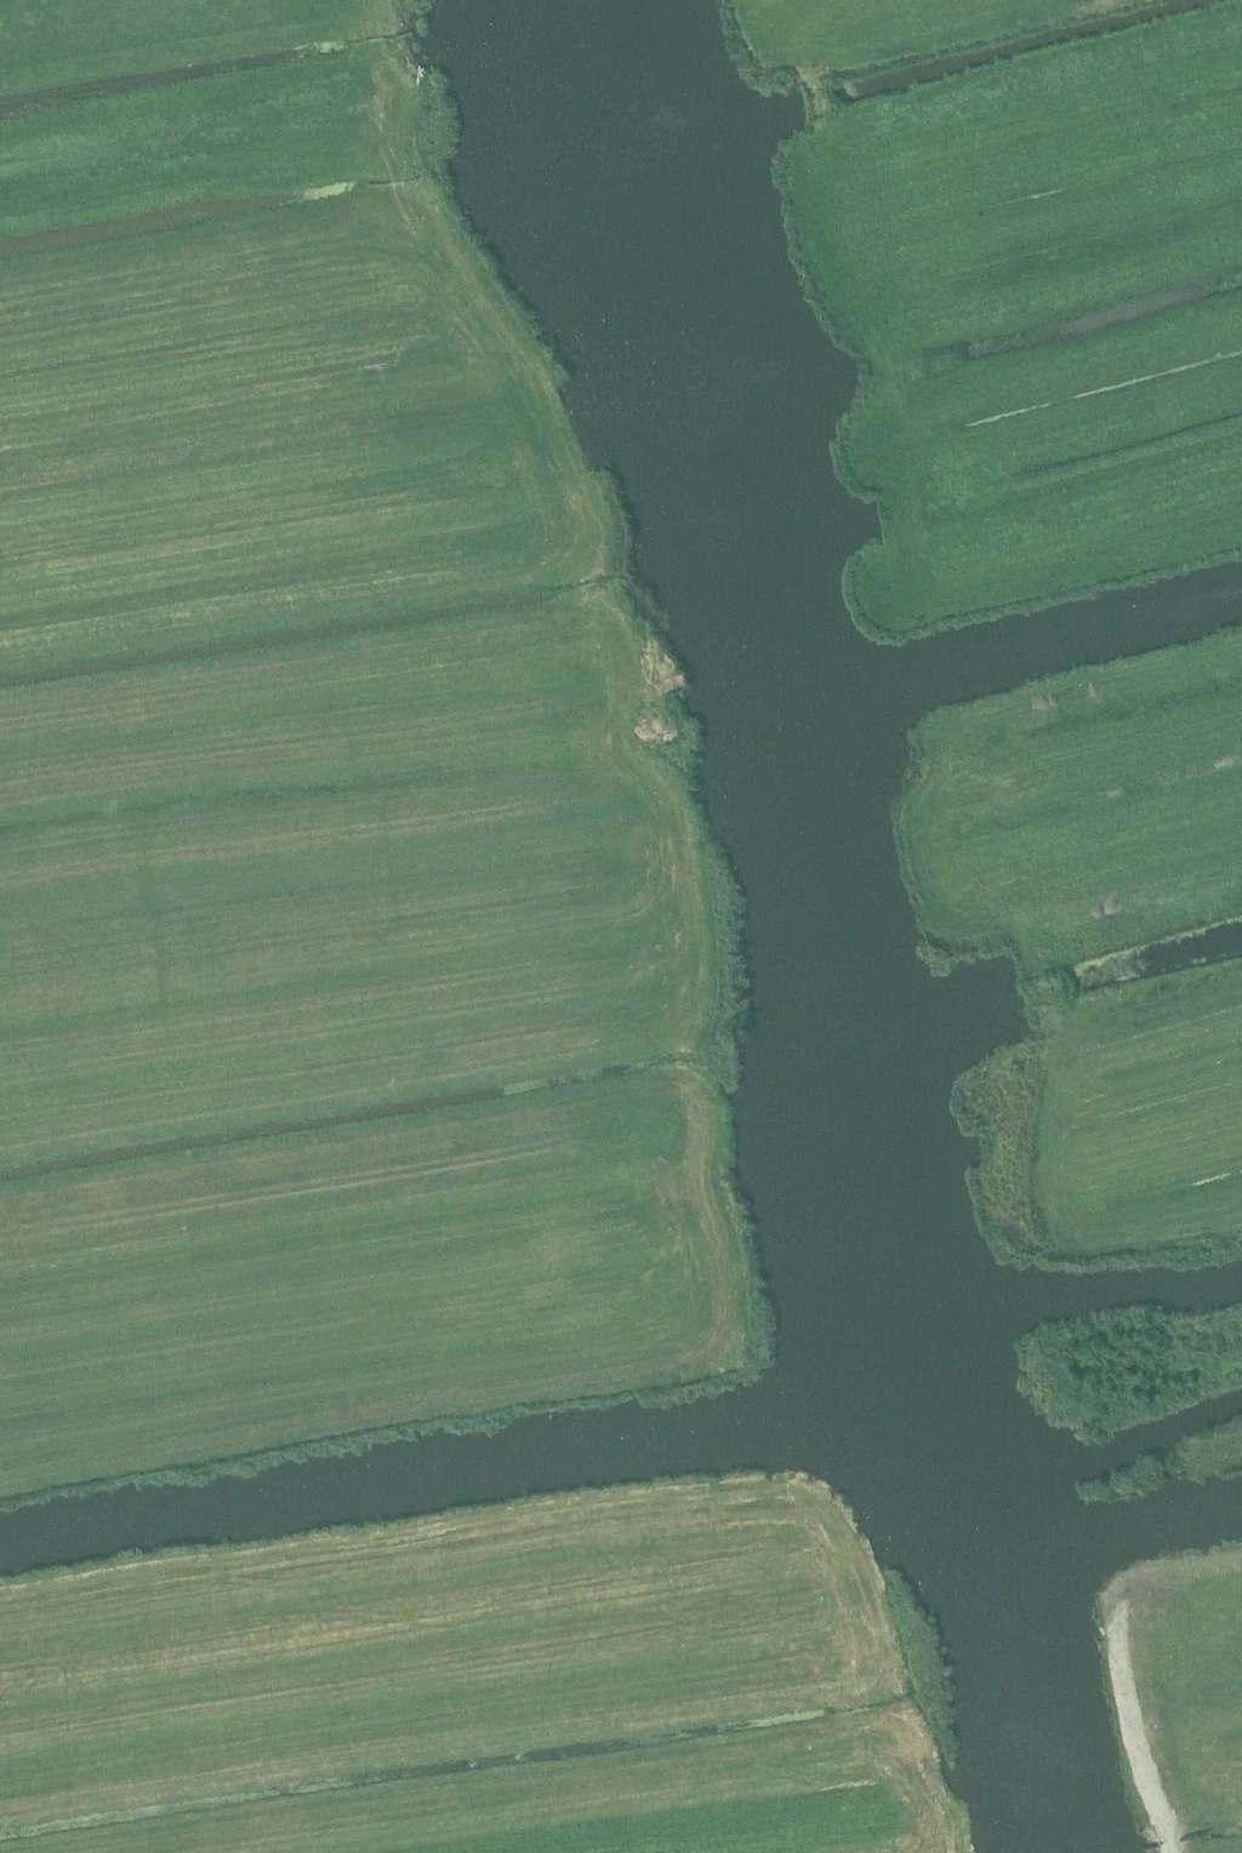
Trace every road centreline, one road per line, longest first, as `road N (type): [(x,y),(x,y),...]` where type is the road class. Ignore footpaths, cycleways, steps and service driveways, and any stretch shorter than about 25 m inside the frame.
road 1 (track): [(1178,1852),(1128,1617)]

